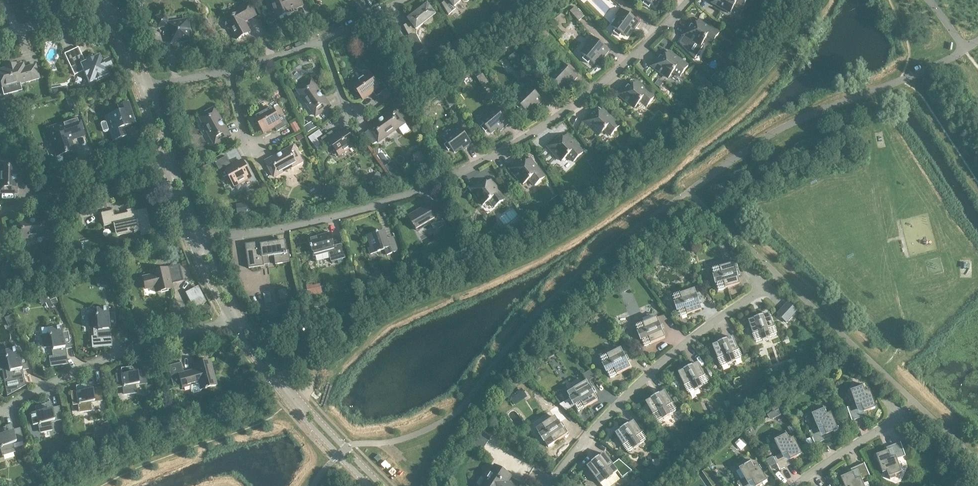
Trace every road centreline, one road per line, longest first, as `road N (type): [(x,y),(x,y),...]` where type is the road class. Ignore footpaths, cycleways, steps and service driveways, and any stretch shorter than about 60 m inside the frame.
road 1 (residential): [(693,0),(593,94),(467,172),(356,213),(207,243)]
road 2 (residential): [(551,485),(621,403),(764,287)]
road 3 (residential): [(0,414),(134,350),(228,317)]
road 4 (unclassified): [(392,485),(301,403),(239,311)]
road 5 (unclassified): [(228,317),(293,407),(371,485)]
road 6 (residential): [(0,215),(168,166)]
road 7 (residential): [(797,485),(901,416)]

